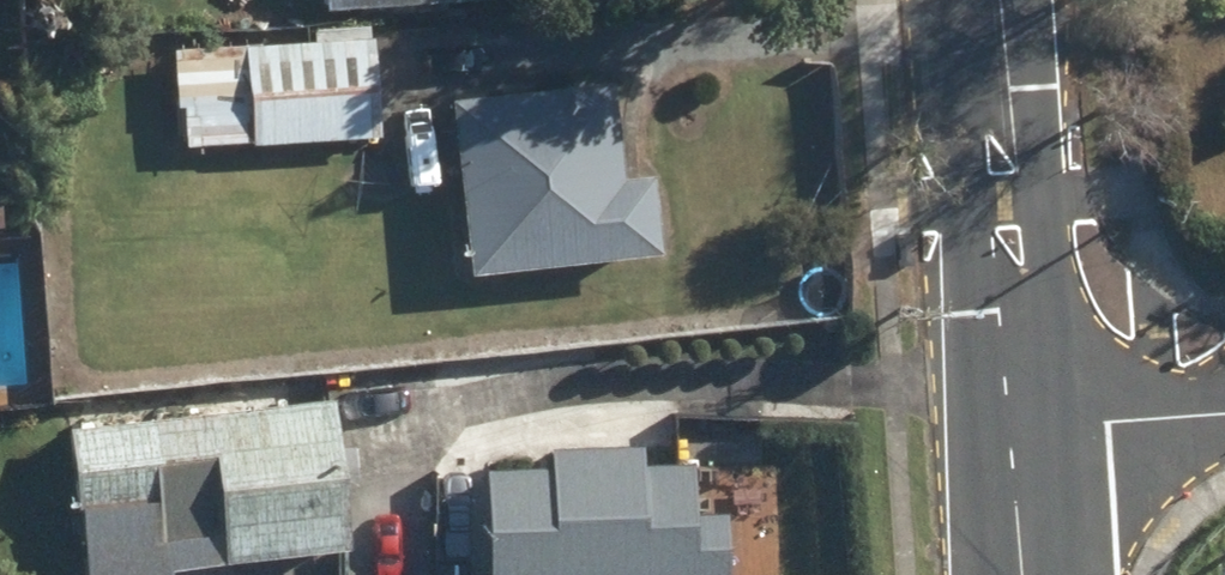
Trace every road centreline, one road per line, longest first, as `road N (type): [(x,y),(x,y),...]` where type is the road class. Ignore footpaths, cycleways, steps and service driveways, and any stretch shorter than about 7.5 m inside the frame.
road 1 (tertiary): [(1002,340),(968,271),(957,136),(1003,55)]
road 2 (tertiary): [(1003,55),(1036,131),(1046,265),(1002,340)]
road 3 (residential): [(1009,428),(1224,414)]
road 4 (tertiary): [(1021,574),(1009,428)]

